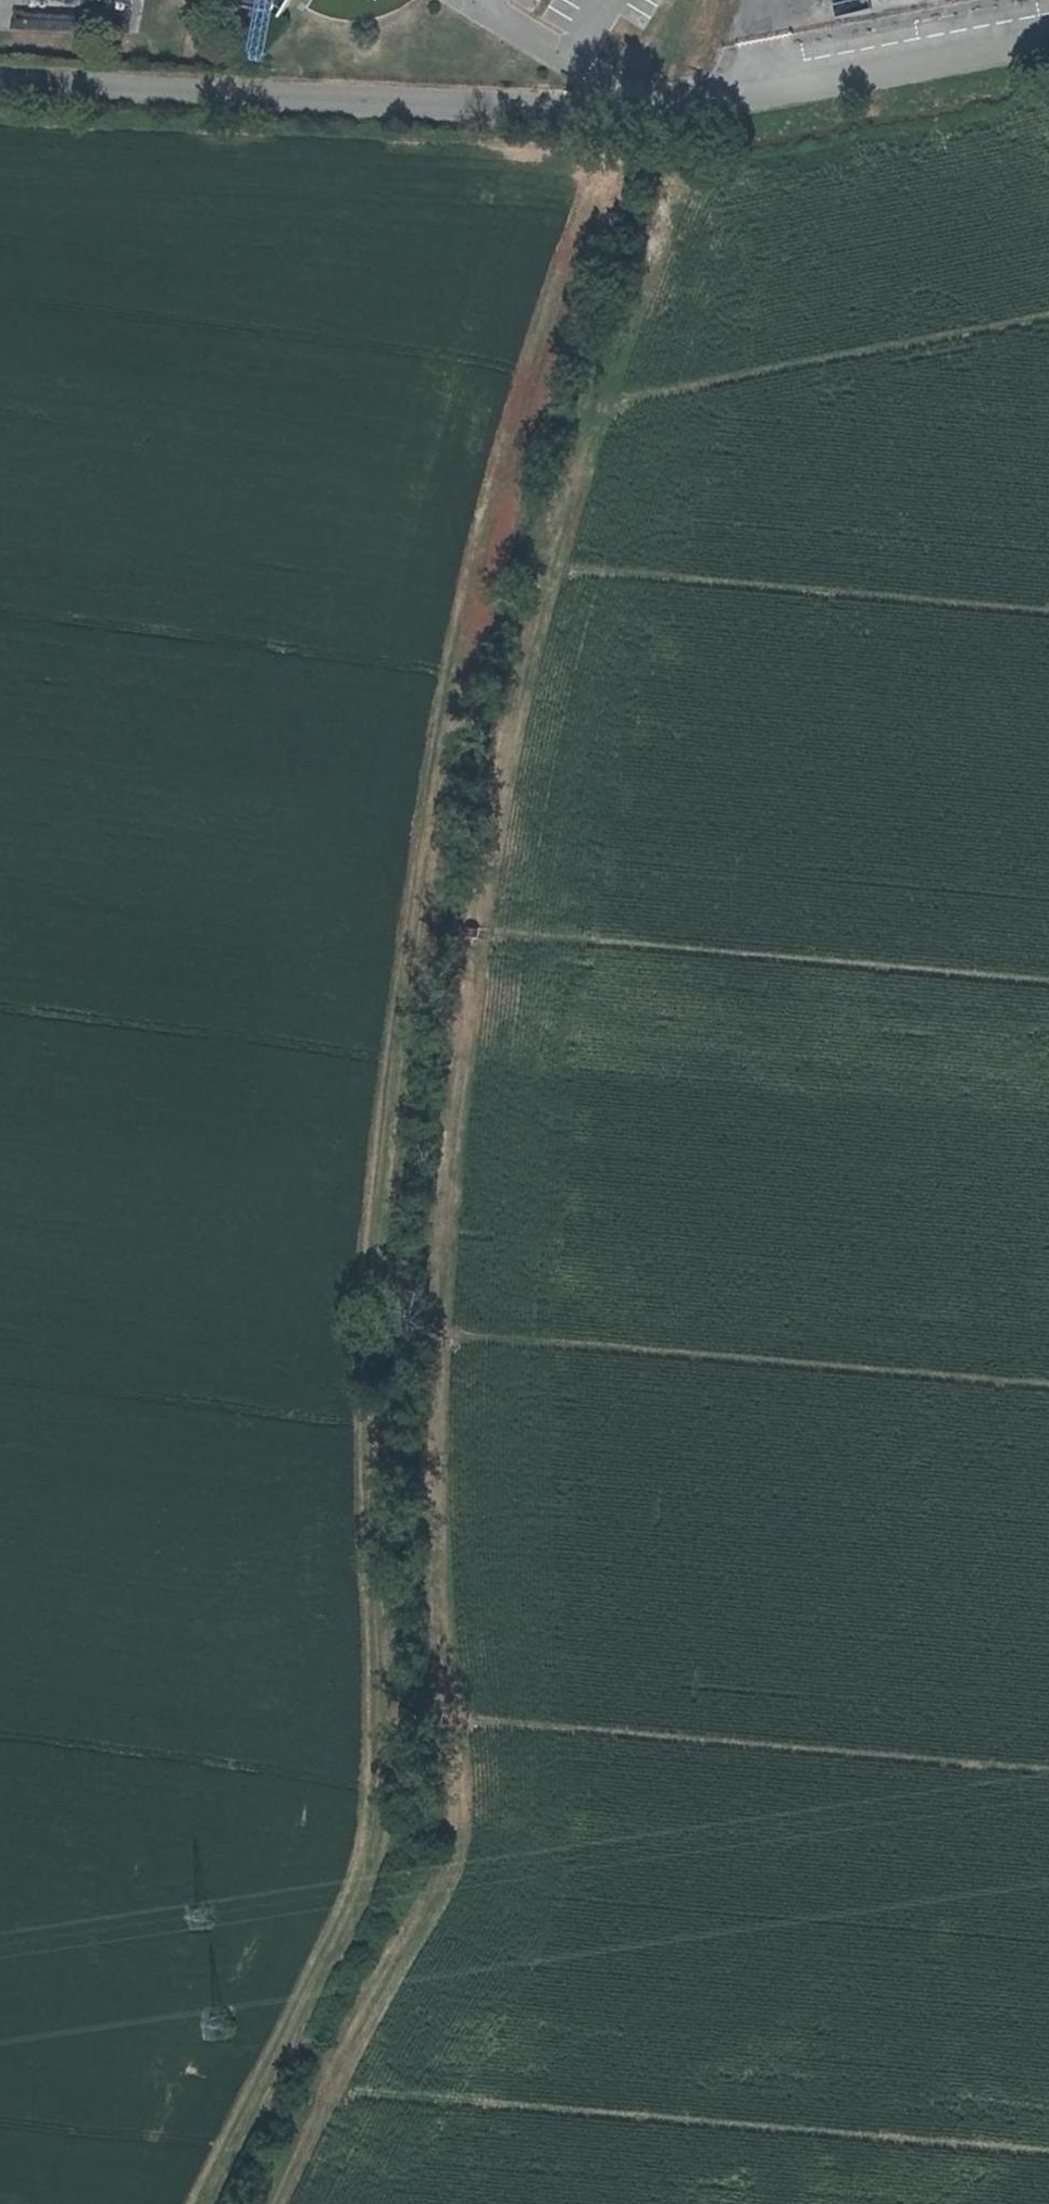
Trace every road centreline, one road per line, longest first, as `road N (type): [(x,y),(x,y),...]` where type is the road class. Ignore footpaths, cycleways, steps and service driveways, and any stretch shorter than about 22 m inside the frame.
road 1 (track): [(207,2203),(380,1855),(389,1748),(378,1320),(418,949),(476,625),(590,289)]
road 2 (unclassified): [(1048,36),(654,108),(0,88)]

